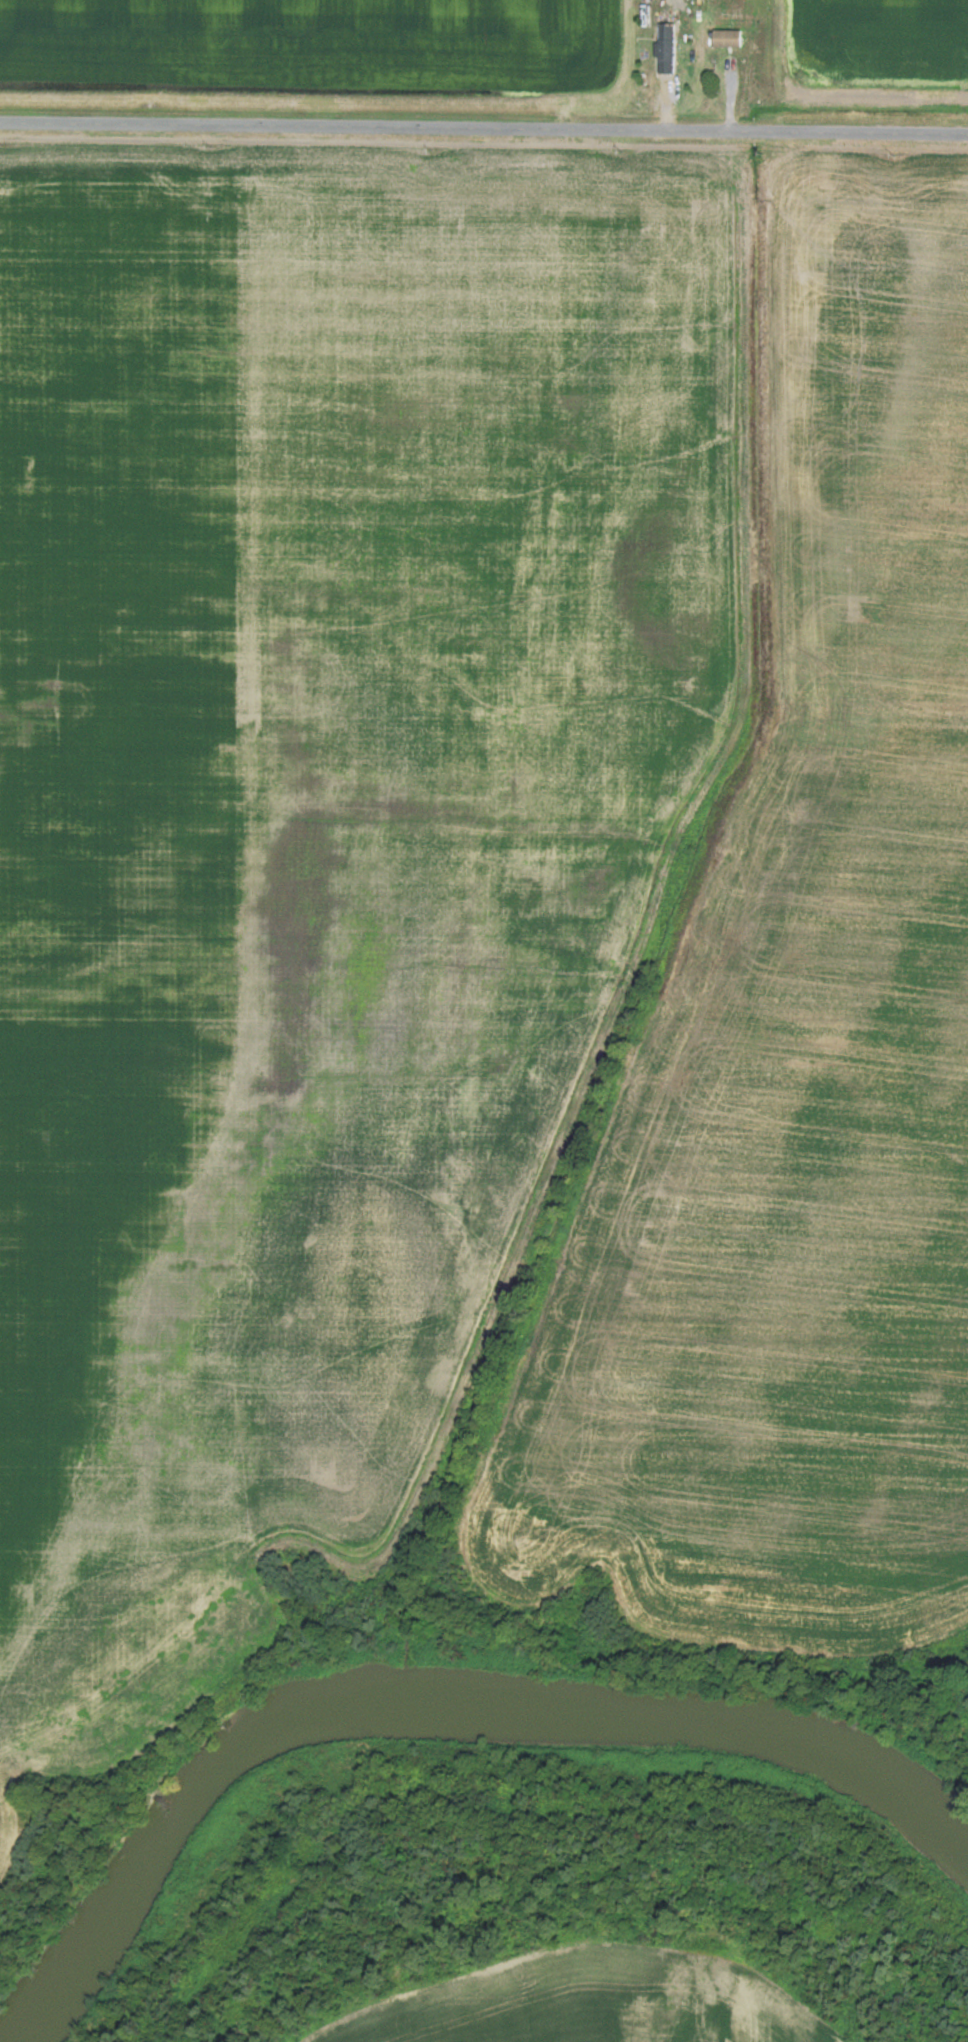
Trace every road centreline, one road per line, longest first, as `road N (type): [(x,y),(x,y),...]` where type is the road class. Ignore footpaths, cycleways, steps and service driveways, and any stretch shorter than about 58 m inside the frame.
road 1 (residential): [(967,136),(0,123)]

